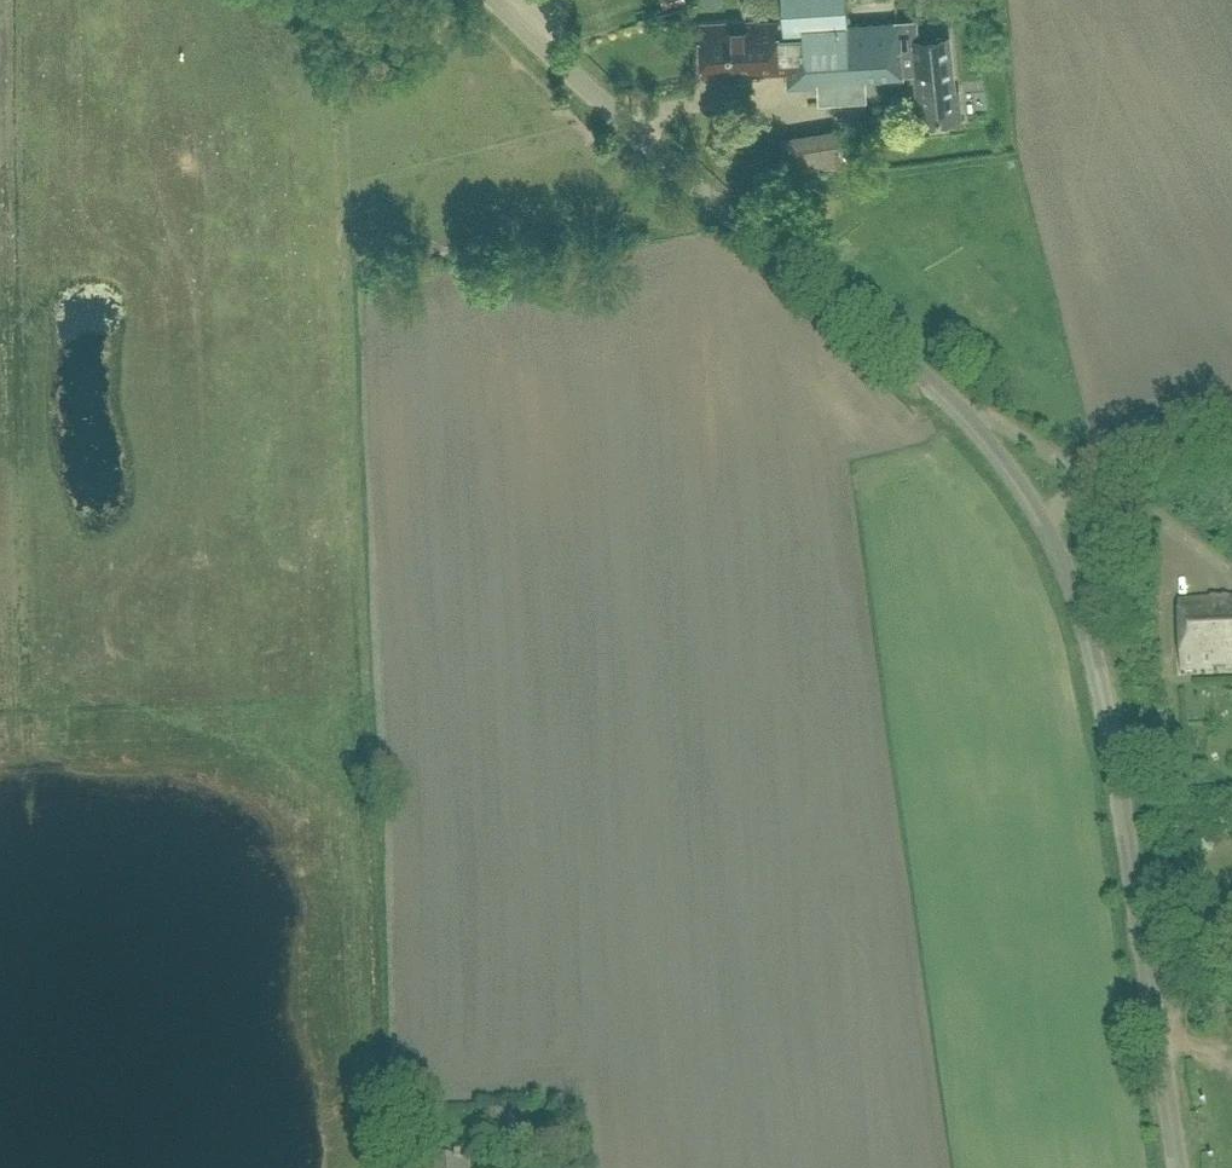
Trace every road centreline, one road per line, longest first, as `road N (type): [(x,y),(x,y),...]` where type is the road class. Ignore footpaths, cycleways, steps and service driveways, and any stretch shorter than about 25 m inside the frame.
road 1 (unclassified): [(1175,1167),(1101,687),(1076,613),(1018,490),(956,414),(885,348),(492,0)]

